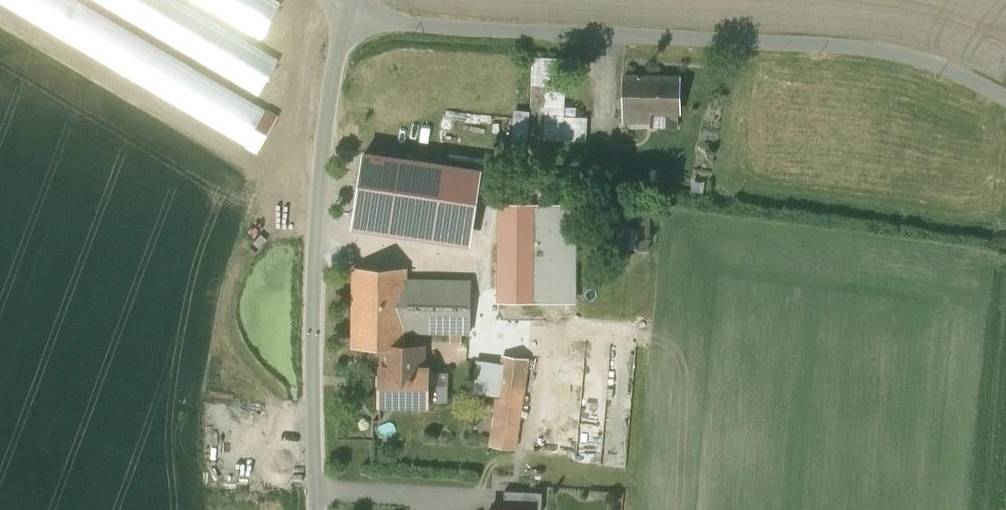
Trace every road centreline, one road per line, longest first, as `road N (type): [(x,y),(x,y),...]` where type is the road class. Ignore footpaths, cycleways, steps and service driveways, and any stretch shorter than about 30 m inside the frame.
road 1 (unclassified): [(1005,94),(923,55),(865,45),(466,28),(407,23),(351,3)]
road 2 (unclassified): [(351,3),(332,87),(316,245),(319,509)]

